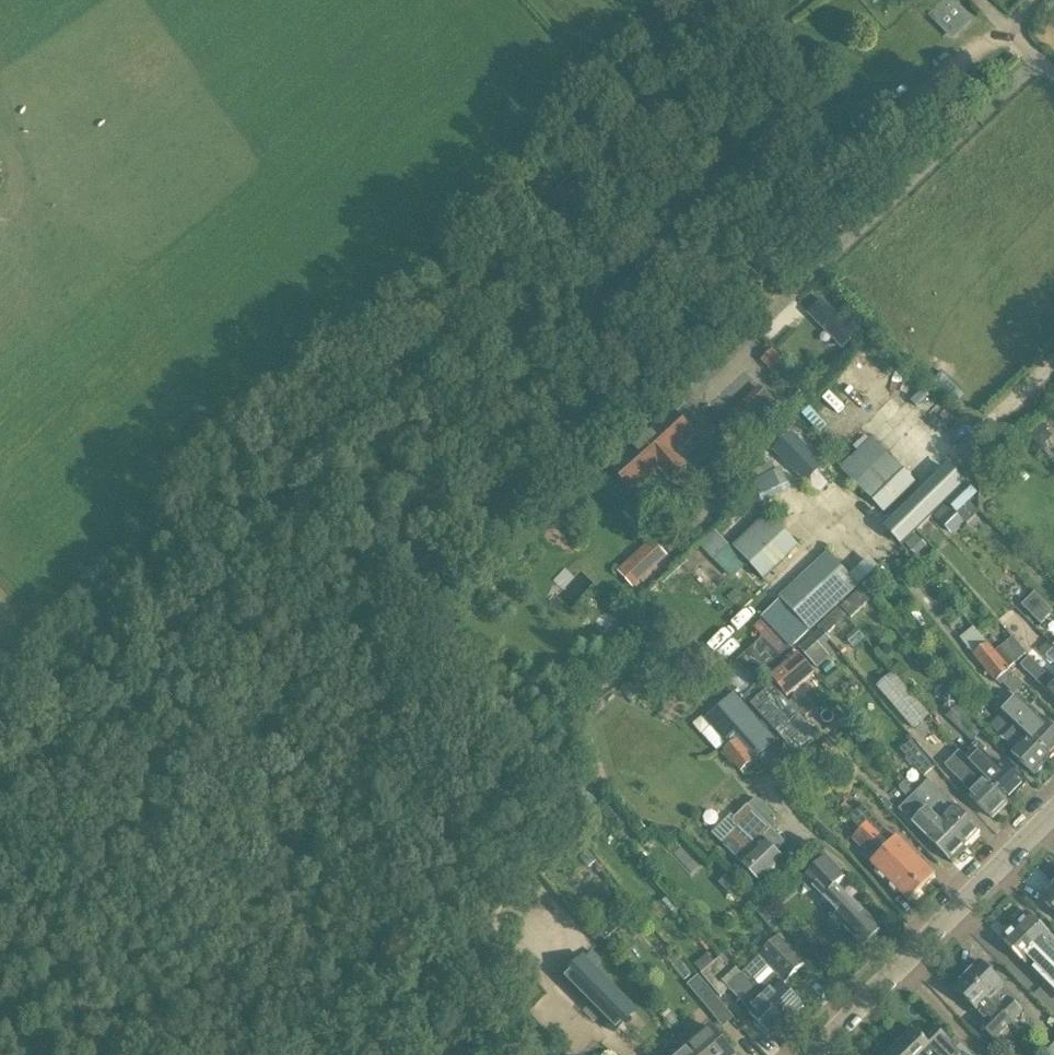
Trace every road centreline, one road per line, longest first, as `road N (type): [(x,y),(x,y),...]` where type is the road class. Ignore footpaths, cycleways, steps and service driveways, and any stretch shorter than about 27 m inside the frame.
road 1 (tertiary): [(803,1054),(1053,811)]

